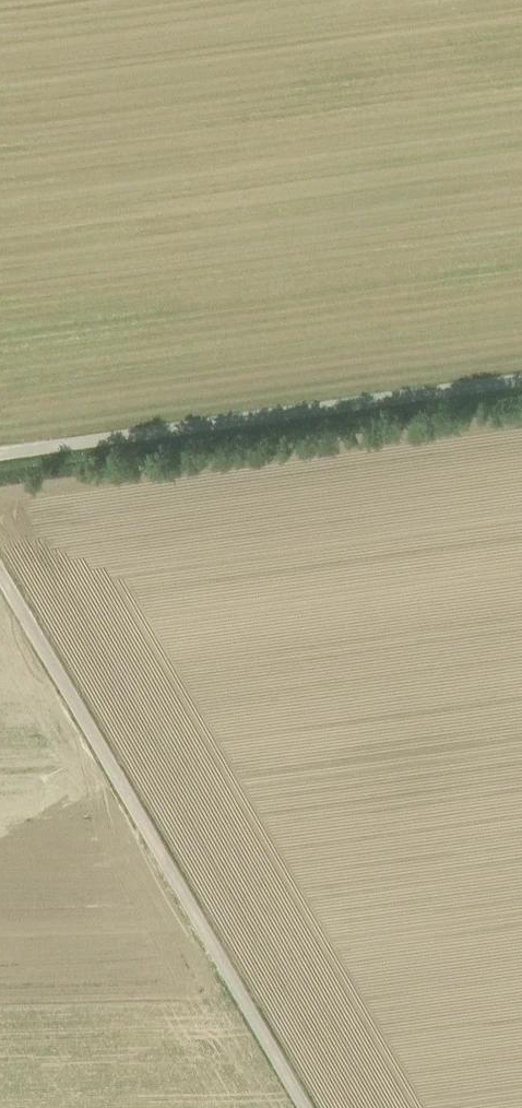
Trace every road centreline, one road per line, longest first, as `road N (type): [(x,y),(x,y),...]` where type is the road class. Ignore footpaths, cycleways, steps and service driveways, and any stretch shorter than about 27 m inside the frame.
road 1 (track): [(0,570),(306,1107)]
road 2 (track): [(0,455),(521,381)]

